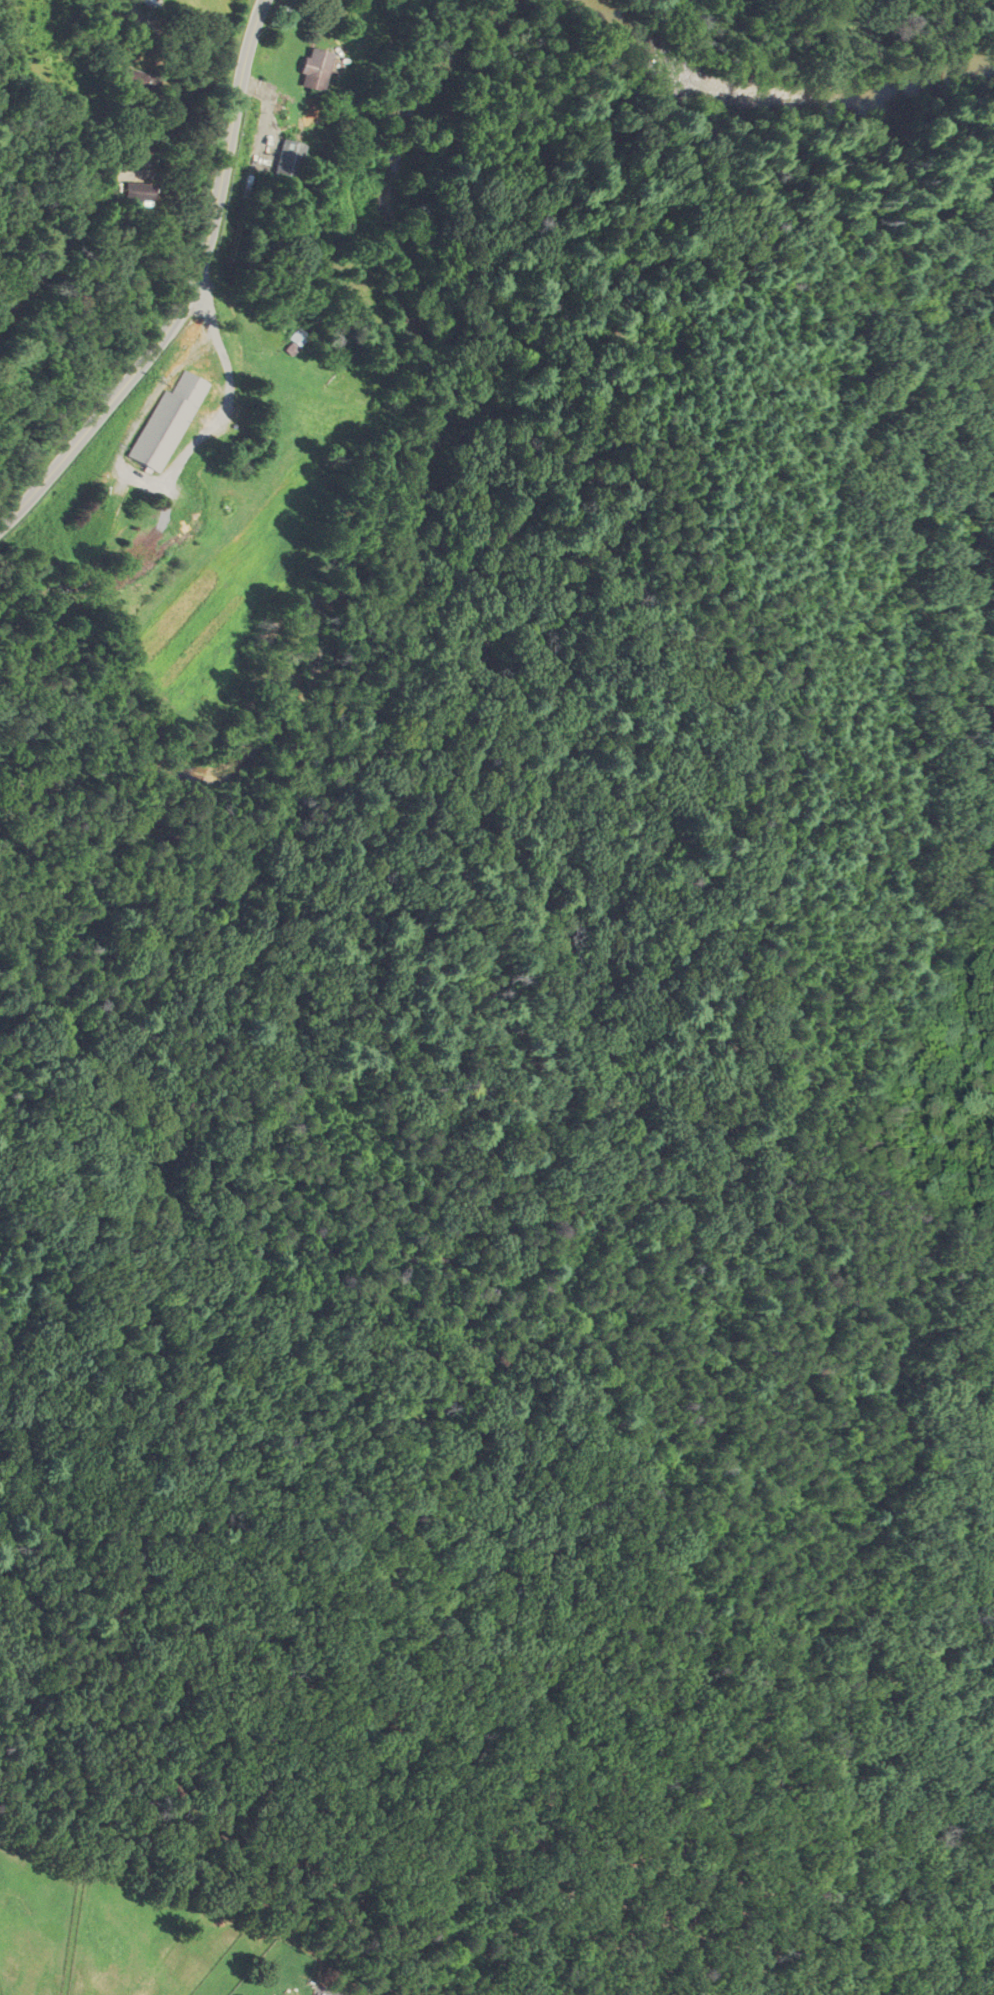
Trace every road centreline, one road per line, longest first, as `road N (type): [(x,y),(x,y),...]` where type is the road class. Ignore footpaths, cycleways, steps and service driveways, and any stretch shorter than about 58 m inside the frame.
road 1 (tertiary): [(0,529),(182,309),(216,215),(268,0)]

